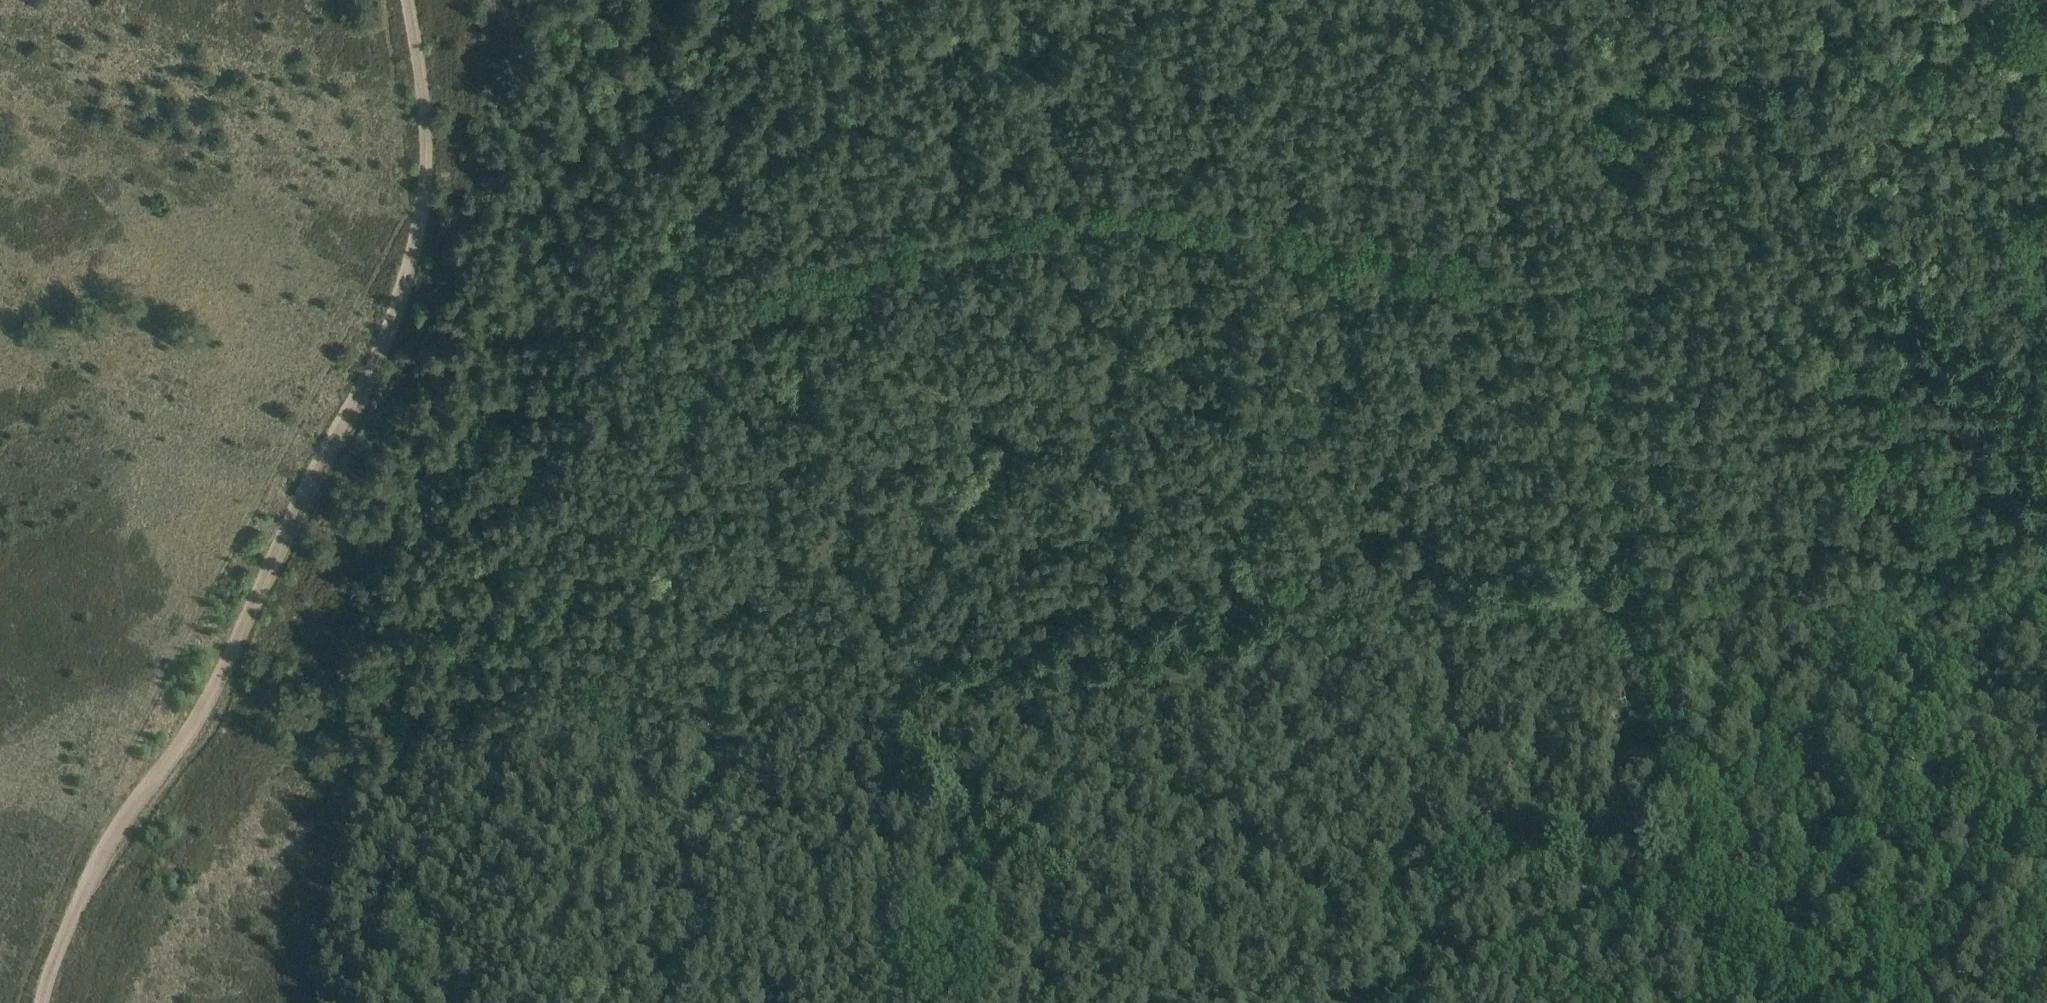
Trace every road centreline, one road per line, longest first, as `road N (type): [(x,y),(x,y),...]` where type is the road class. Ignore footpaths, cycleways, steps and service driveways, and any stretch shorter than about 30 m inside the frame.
road 1 (track): [(42,1002),(94,883),(207,721),(376,378),(413,264),(429,172),(429,119),(409,0)]
road 2 (unclassified): [(1846,1002),(2046,948)]

